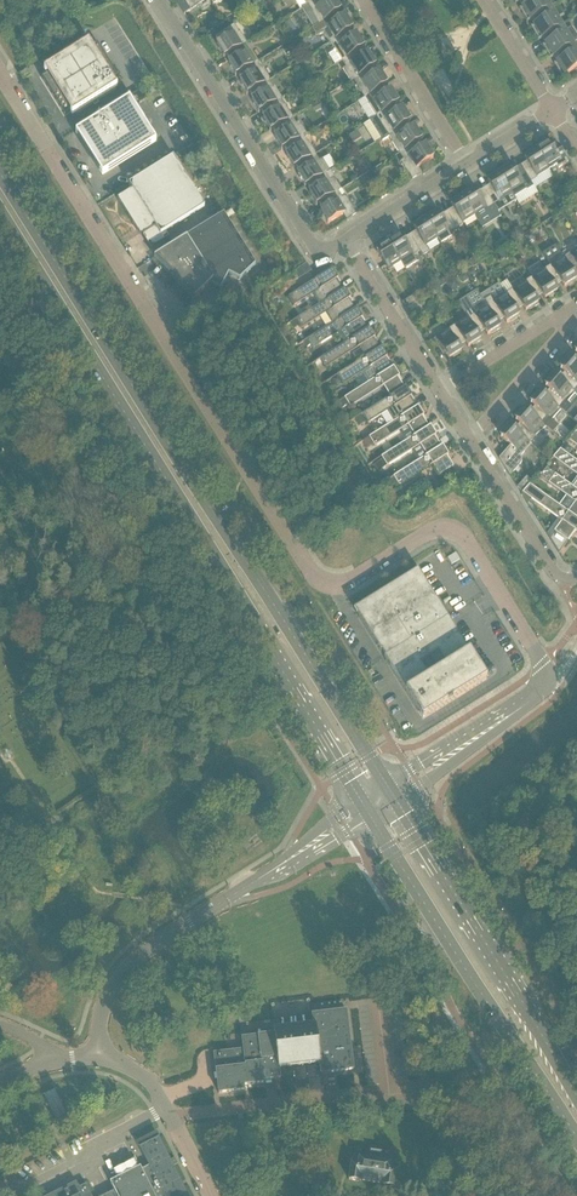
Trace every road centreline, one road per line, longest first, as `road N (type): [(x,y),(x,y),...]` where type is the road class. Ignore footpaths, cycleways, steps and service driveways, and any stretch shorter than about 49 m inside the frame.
road 1 (unclassified): [(457,749),(544,685),(541,667),(464,534),(432,528),(352,579),(319,580),(0,75)]
road 2 (primary): [(385,784),(0,170)]
road 3 (primary): [(0,214),(359,800)]
road 4 (primary): [(370,819),(576,1139)]
road 5 (primary): [(576,1096),(396,804)]
road 6 (residential): [(160,0),(312,249),(346,244)]
road 7 (unclassified): [(285,865),(139,957),(107,998),(97,1057)]
road 8 (residential): [(467,167),(365,0)]
road 9 (residential): [(576,583),(560,584),(548,572),(469,445)]
road 10 (residential): [(438,393),(346,244)]
road 11 (residential): [(469,445),(576,319)]
road 12 (residential): [(438,393),(576,310)]
road 13 (residential): [(346,244),(467,167)]
road 14 (residential): [(552,113),(483,0)]

